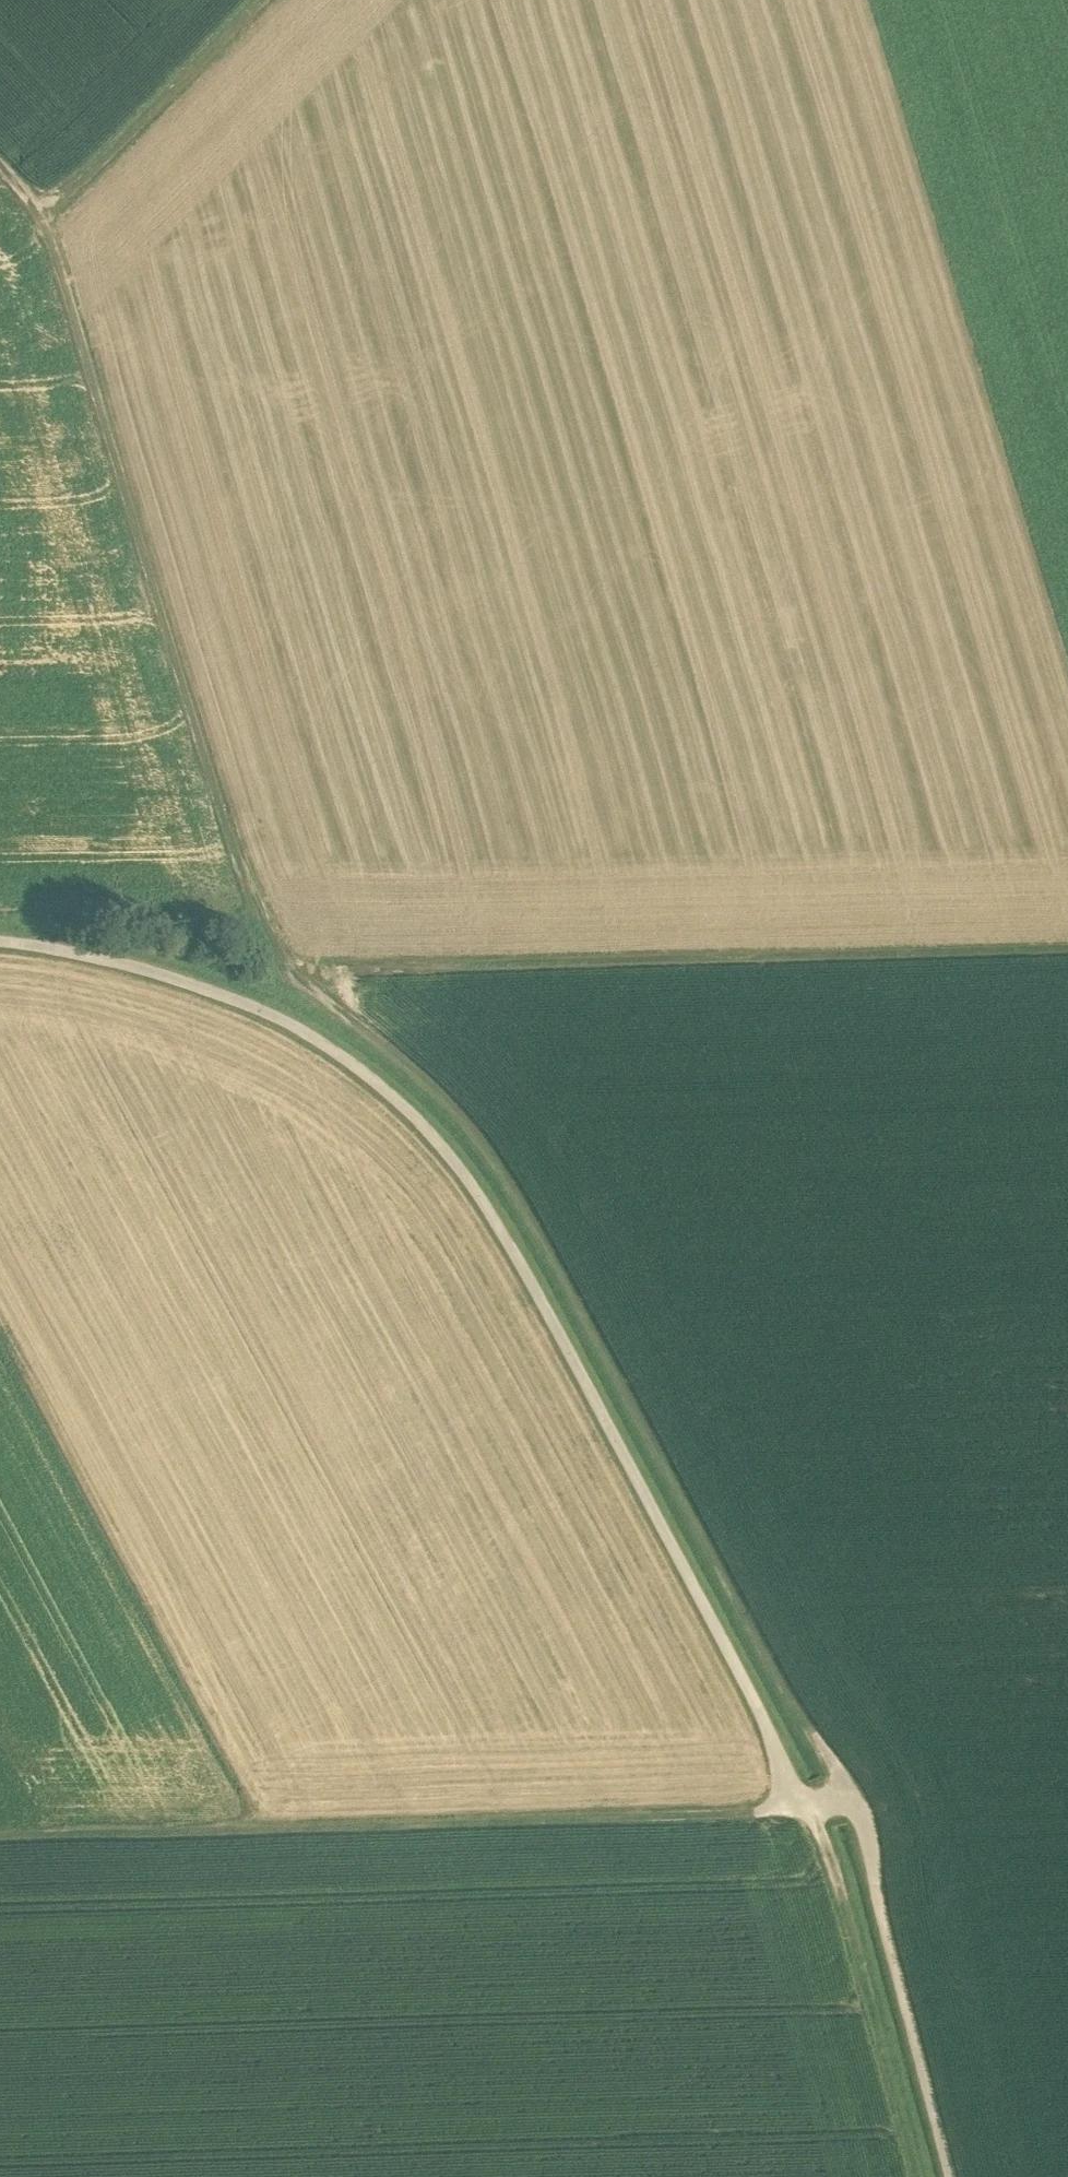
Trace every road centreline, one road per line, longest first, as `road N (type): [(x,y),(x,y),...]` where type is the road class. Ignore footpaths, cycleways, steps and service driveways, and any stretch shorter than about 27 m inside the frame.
road 1 (track): [(854,1799),(528,1206),(470,1128),(293,986),(43,220),(0,164)]
road 2 (track): [(0,959),(141,986),(300,1042),(362,1078),(456,1165),(541,1298),(649,1495),(809,1813)]
road 3 (track): [(0,1849),(809,1813)]
road 4 (track): [(293,986),(1067,964)]
road 5 (track): [(854,1799),(953,2176)]
road 6 (track): [(809,1813),(839,1896),(913,2176)]
road 7 (track): [(43,220),(264,0)]

